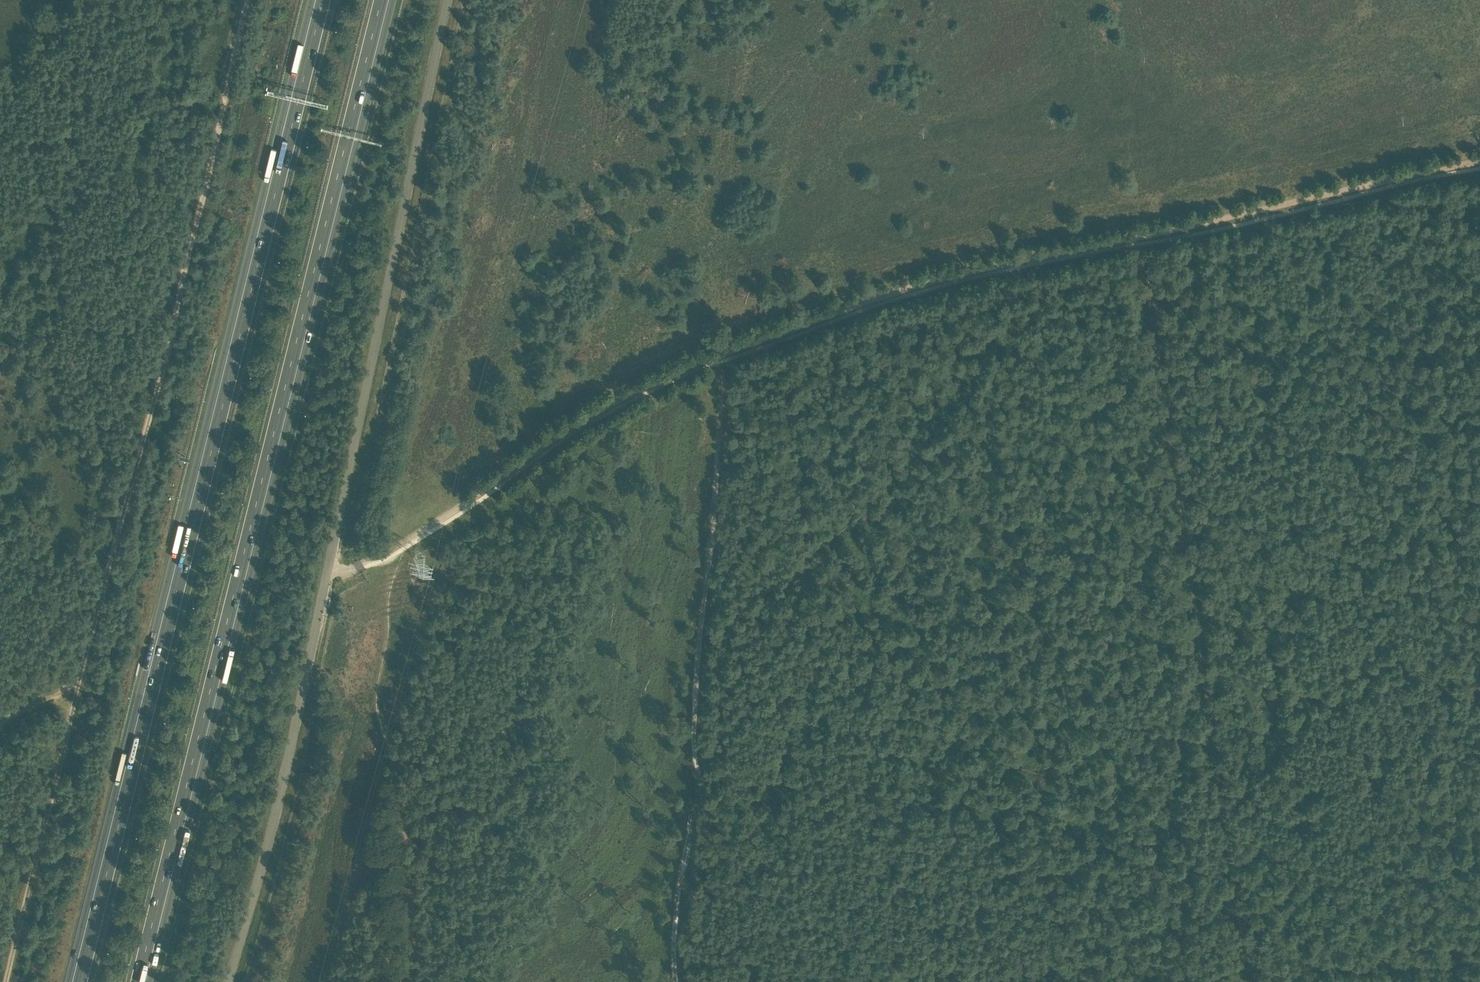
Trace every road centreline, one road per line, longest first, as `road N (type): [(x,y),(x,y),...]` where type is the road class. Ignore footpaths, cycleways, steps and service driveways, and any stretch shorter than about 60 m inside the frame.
road 1 (motorway): [(137,981),(382,0)]
road 2 (motorway): [(323,0),(79,981)]
road 3 (unclassified): [(228,981),(278,802),(447,0)]
road 4 (track): [(1141,237),(1245,967),(1479,956)]
road 5 (track): [(328,565),(347,568),(401,542),(677,369),(881,297),(1141,237)]
road 6 (track): [(716,357),(718,424),(667,981)]
road 7 (track): [(1141,237),(1479,164)]
road 8 (track): [(925,981),(1245,967)]

